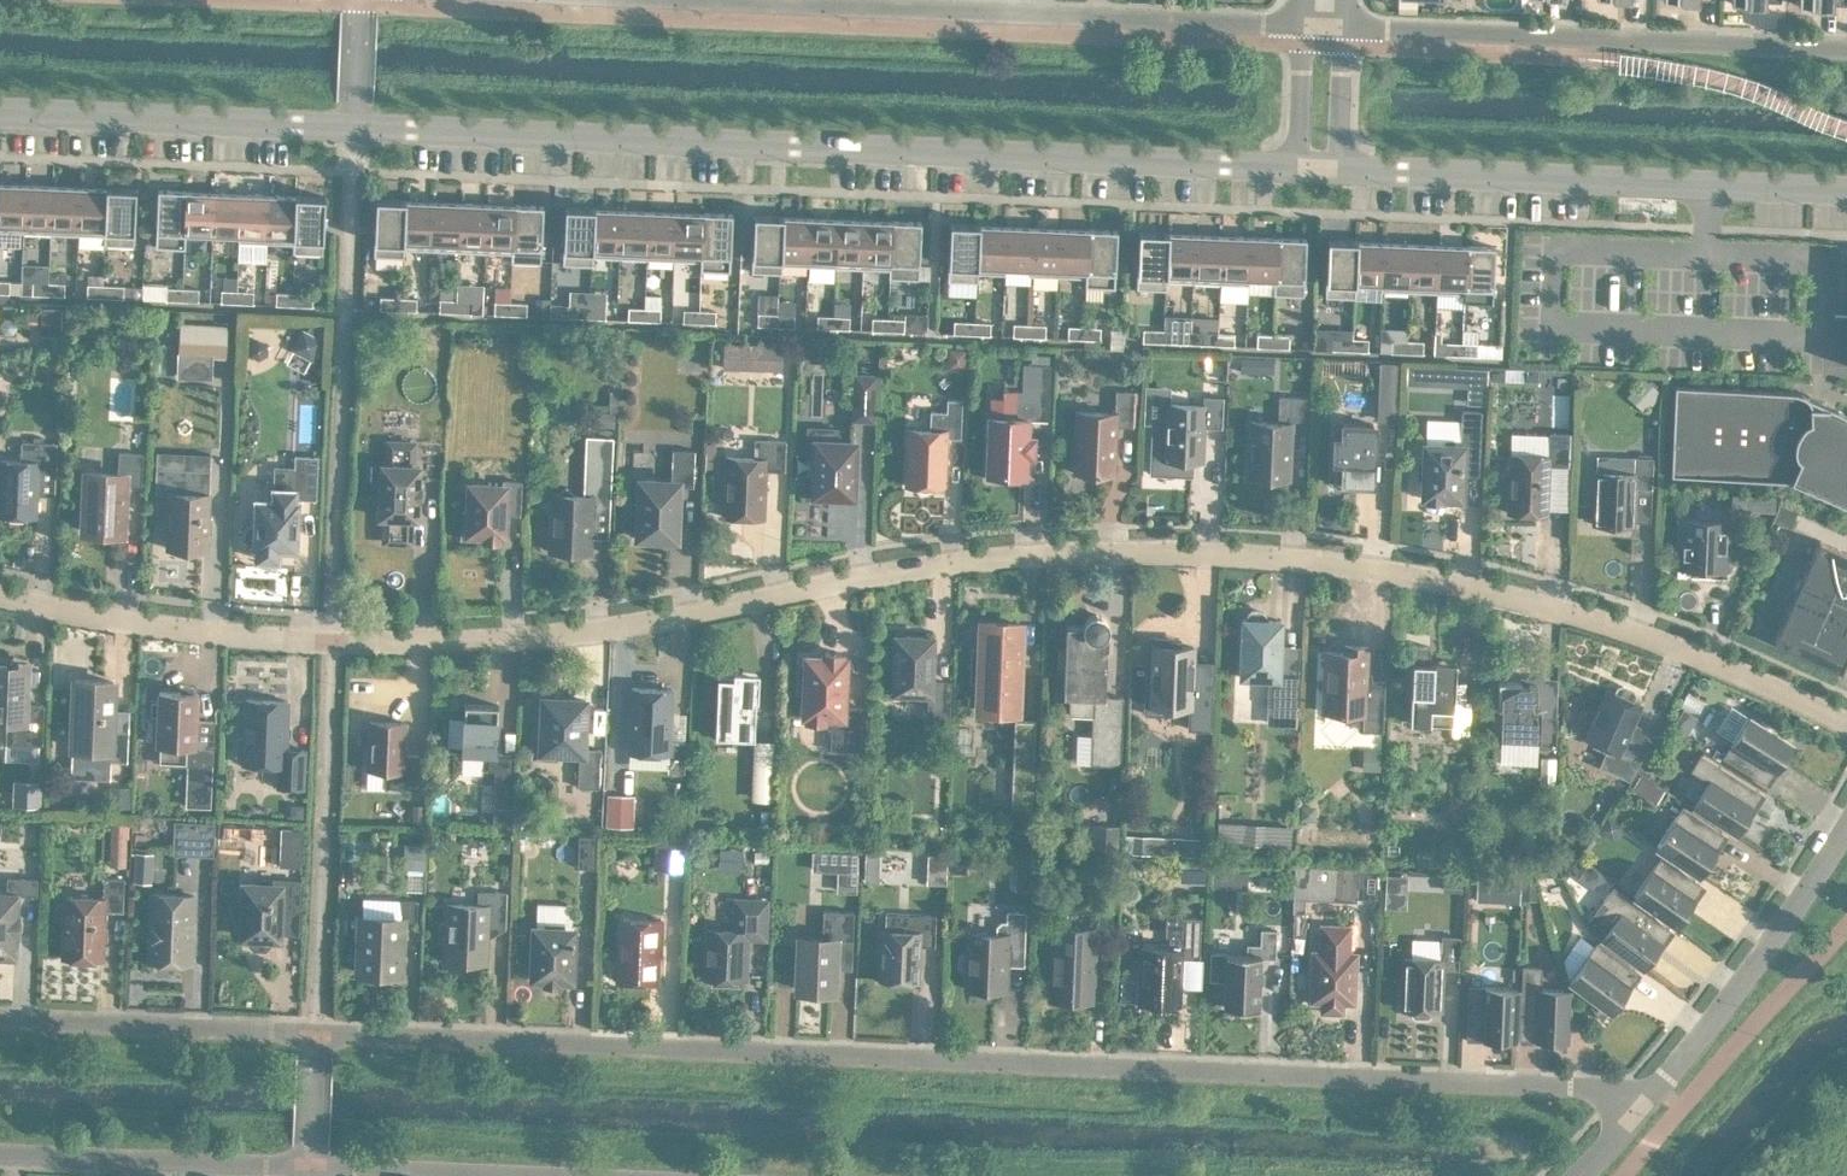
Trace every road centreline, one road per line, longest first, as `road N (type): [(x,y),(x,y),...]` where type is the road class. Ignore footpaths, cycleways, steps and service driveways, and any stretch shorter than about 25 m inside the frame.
road 1 (residential): [(0,596),(253,636),(465,642),(701,612),(948,562),(1076,551),(1204,554),(1337,564),(1562,611),(1846,724)]
road 2 (residential): [(1656,1092),(0,1025)]
road 3 (unclassified): [(1298,168),(0,113)]
road 4 (residential): [(1304,26),(694,0)]
road 5 (residential): [(0,1154),(604,1175)]
road 6 (unclassified): [(1846,191),(1339,169)]
road 7 (residential): [(1345,28),(1846,49)]
road 8 (residential): [(1656,1092),(1762,960),(1846,829)]
road 9 (residential): [(1304,26),(1298,168)]
road 10 (residential): [(1339,169),(1345,28)]

